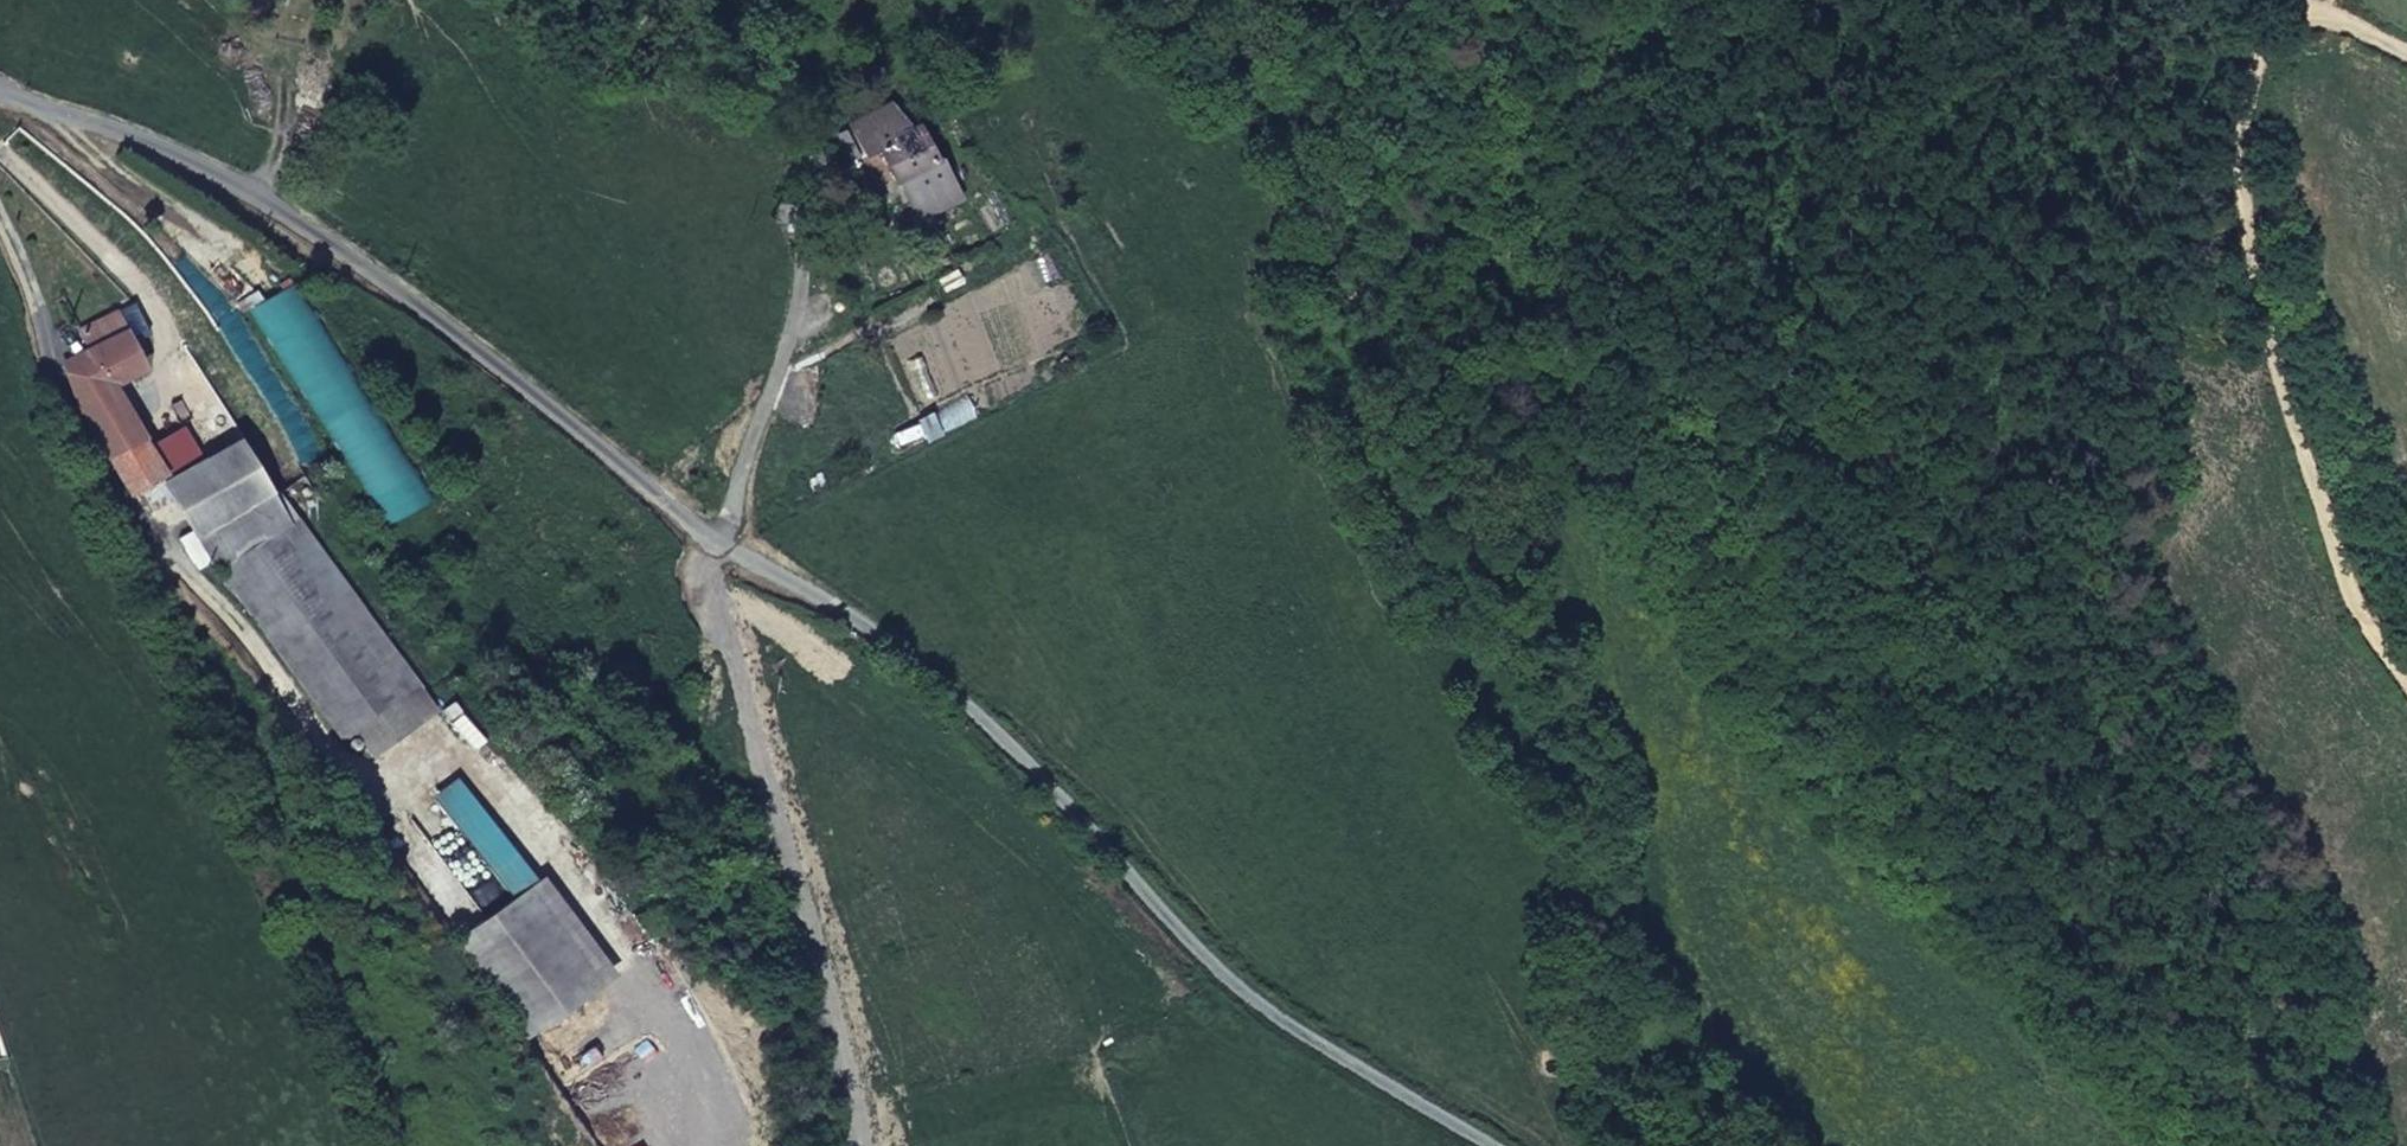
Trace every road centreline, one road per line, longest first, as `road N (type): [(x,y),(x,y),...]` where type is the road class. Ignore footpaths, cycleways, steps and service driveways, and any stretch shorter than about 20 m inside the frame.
road 1 (unclassified): [(0,92),(174,150),(359,254),(732,549)]

